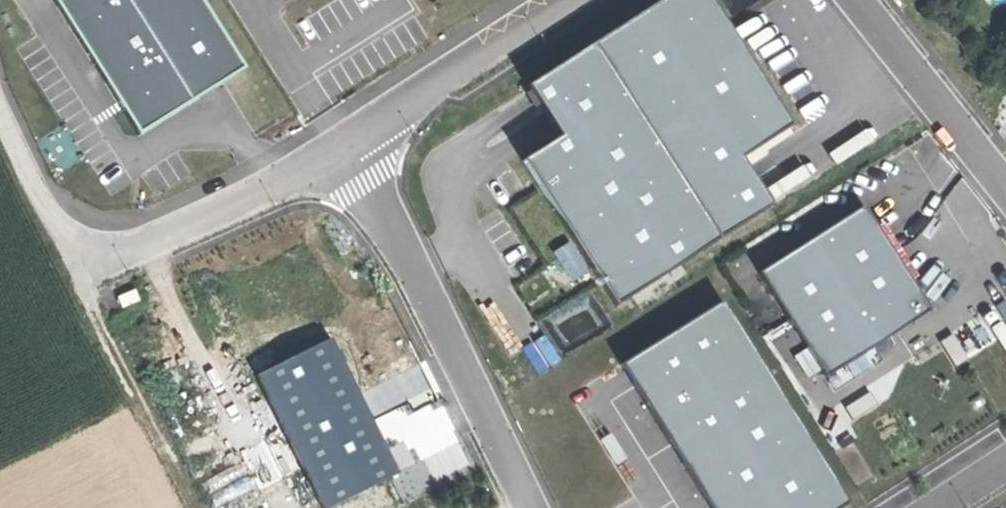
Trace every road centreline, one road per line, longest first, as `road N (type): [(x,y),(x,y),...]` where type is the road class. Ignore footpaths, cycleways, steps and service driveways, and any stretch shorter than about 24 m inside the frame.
road 1 (track): [(0,111),(192,507)]
road 2 (residential): [(532,507),(348,139)]
road 3 (residential): [(348,139),(72,271)]
road 4 (residential): [(572,0),(348,139)]
road 5 (residential): [(864,0),(1005,190)]

